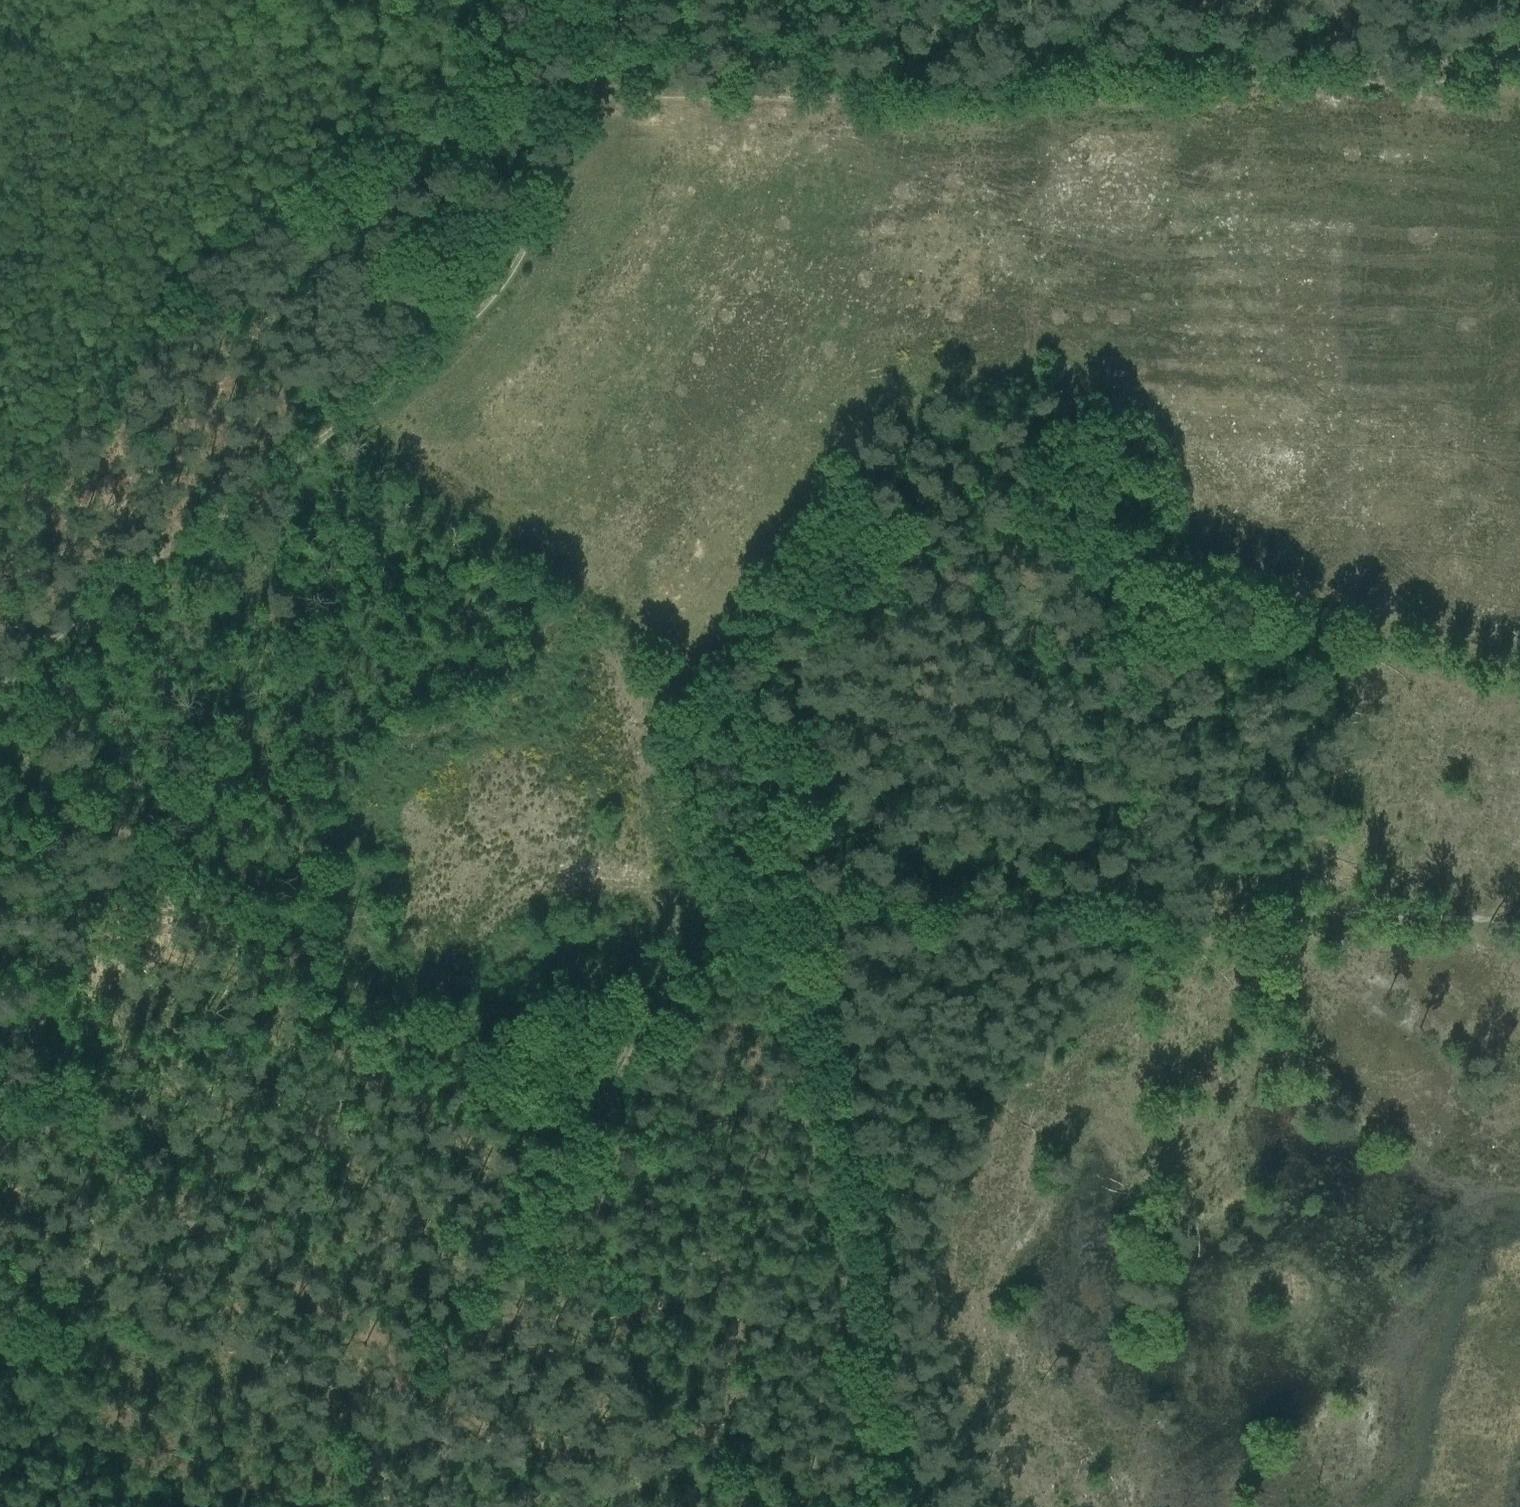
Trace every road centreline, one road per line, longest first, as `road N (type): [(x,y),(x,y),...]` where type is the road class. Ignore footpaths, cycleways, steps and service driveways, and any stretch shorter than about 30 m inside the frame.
road 1 (track): [(627,0),(506,245),(360,393),(0,688)]
road 2 (track): [(1519,25),(1446,67),(597,67)]

